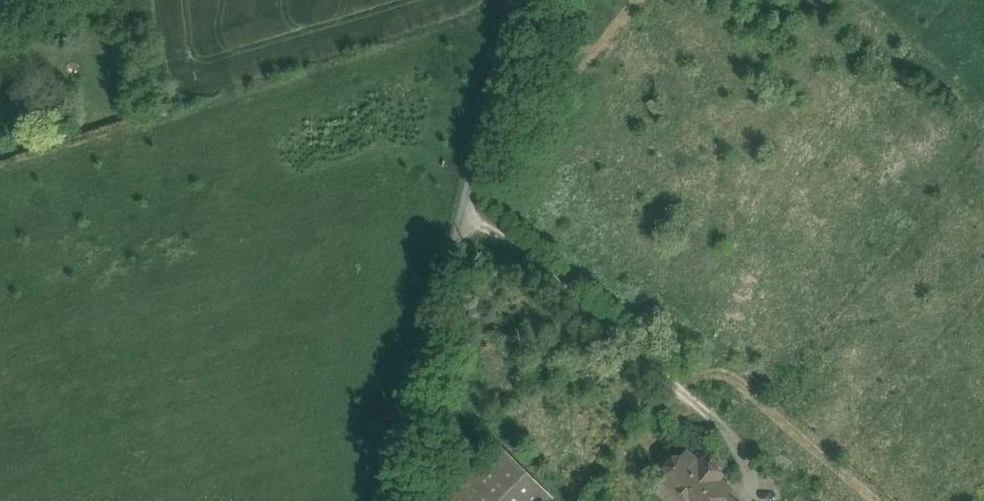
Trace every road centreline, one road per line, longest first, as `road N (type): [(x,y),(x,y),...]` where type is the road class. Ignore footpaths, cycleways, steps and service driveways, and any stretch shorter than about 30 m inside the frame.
road 1 (track): [(339,500),(428,418),(524,0)]
road 2 (track): [(579,500),(672,374),(476,206)]
road 3 (track): [(771,495),(756,451),(672,374)]

